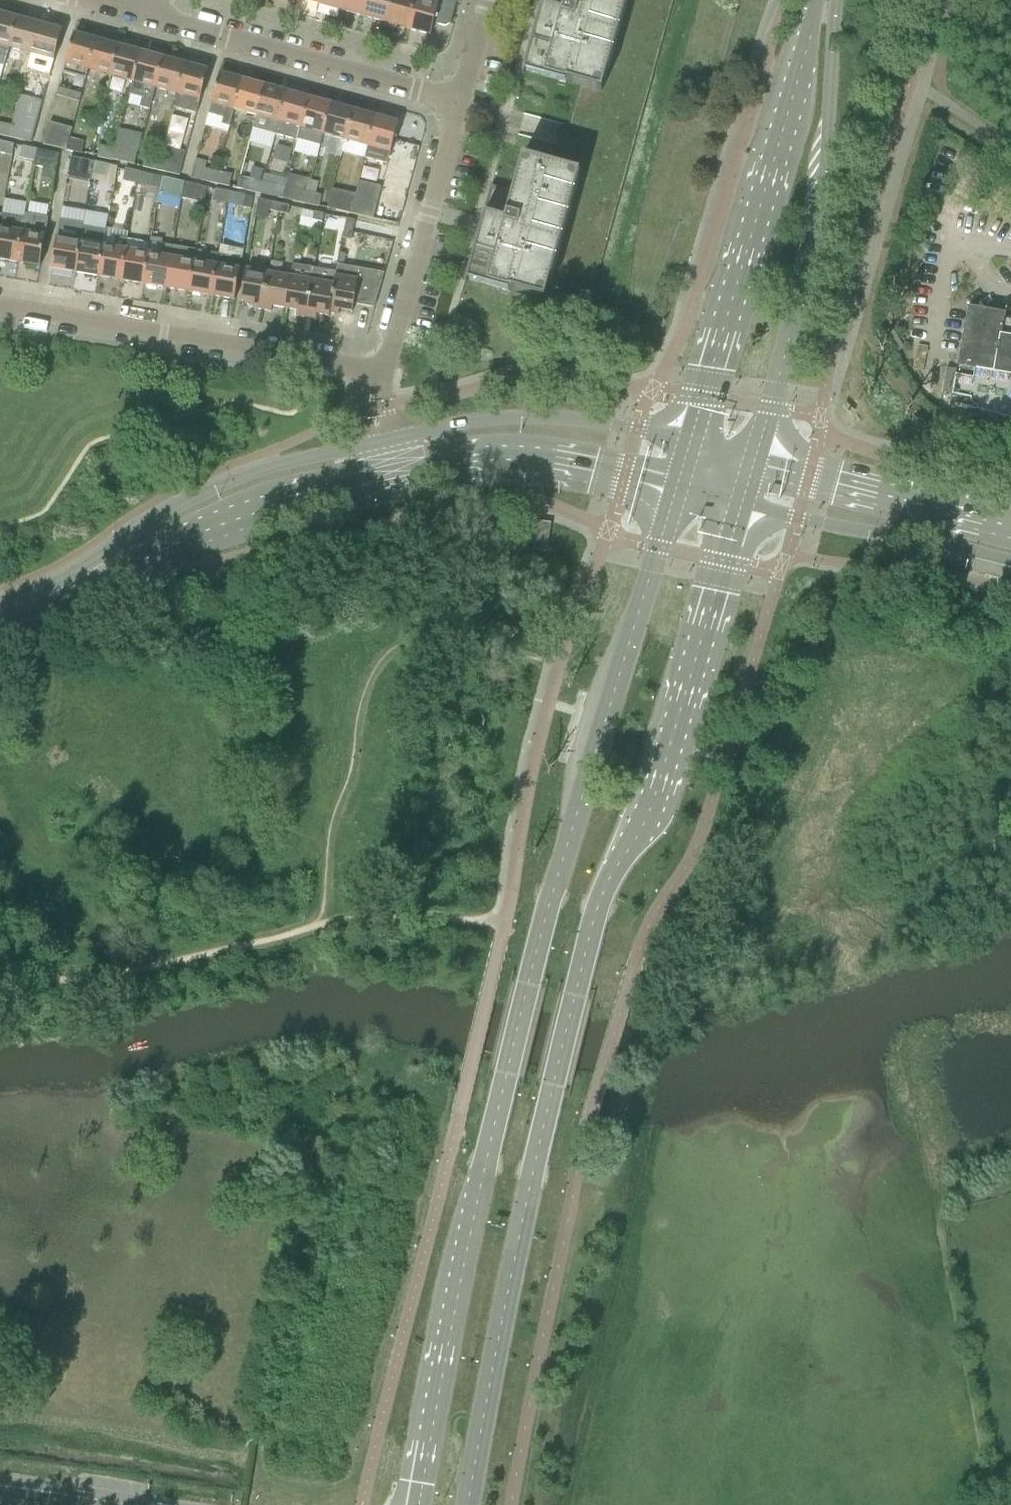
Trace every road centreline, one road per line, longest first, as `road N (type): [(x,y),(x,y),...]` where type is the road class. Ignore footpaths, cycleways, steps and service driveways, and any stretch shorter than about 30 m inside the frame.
road 1 (secondary): [(675,489),(547,908),(464,1243),(418,1504)]
road 2 (secondary): [(466,1504),(508,1283),(594,919),(670,743),(741,504)]
road 3 (secondary): [(753,470),(819,226),(834,0)]
road 4 (secondary): [(818,0),(687,448)]
road 5 (residential): [(381,372),(0,308)]
road 6 (track): [(1010,1195),(957,1213),(936,1245),(984,1504)]
road 7 (residential): [(453,109),(146,18)]
road 8 (secondary): [(687,448),(637,429),(552,419),(378,441)]
road 9 (secondary): [(378,441),(177,506),(144,526),(112,561)]
road 10 (secondary): [(389,481),(503,463),(558,464),(675,489)]
road 11 (secondary): [(112,561),(389,481)]
road 12 (secondary): [(741,504),(1010,554)]
road 13 (residential): [(381,372),(453,109)]
road 14 (secondary): [(1010,524),(753,470)]
road 15 (secondary): [(0,619),(49,602),(112,561)]

